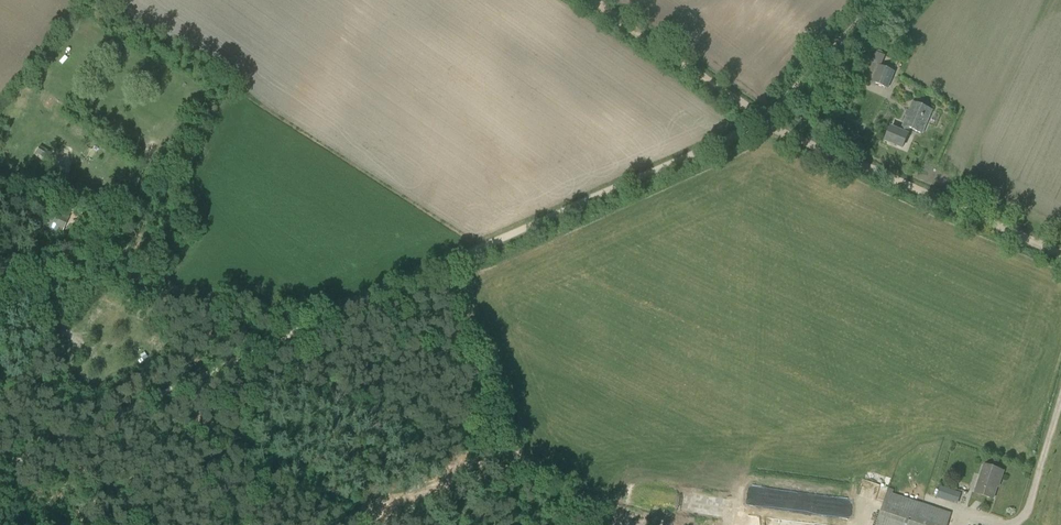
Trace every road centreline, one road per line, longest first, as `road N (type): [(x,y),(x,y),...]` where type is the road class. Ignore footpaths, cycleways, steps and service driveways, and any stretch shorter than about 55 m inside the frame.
road 1 (track): [(0,470),(765,121)]
road 2 (track): [(765,121),(1060,255)]
road 3 (track): [(592,0),(765,121)]
road 4 (track): [(765,121),(882,0)]
road 5 (track): [(1060,394),(1029,507),(1003,524)]

